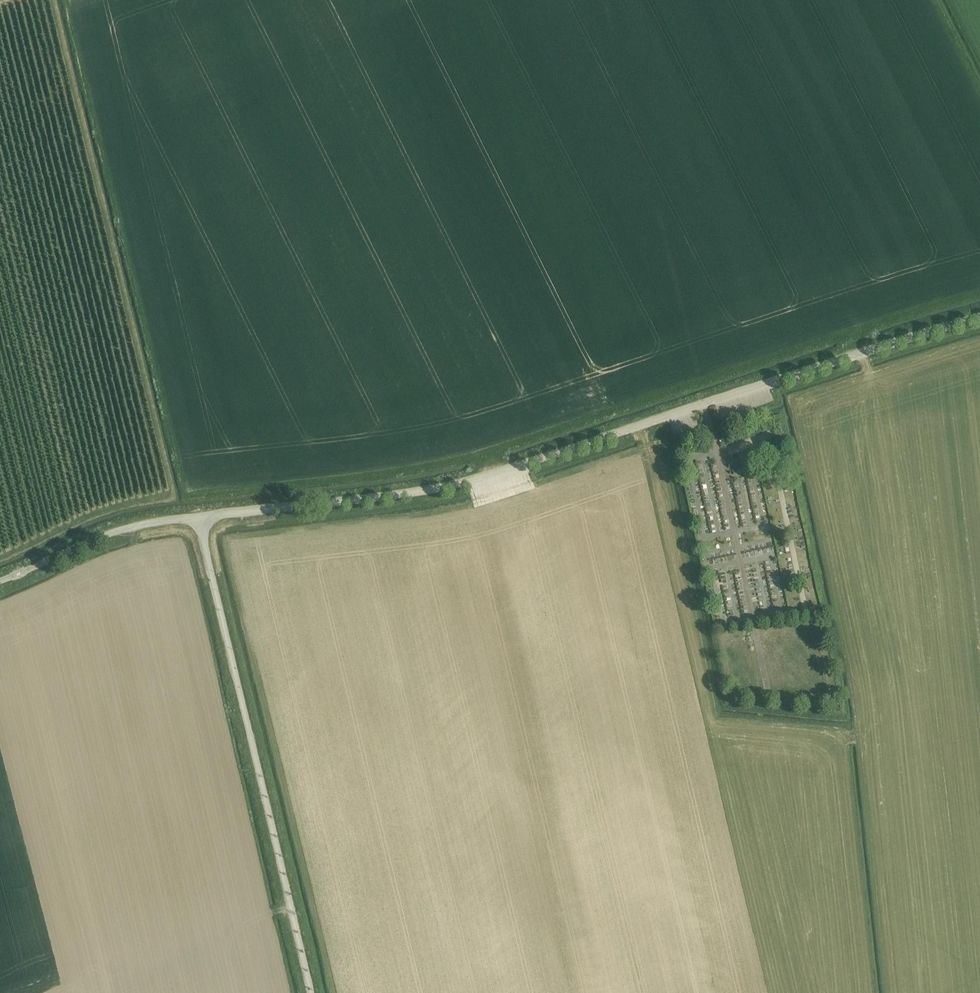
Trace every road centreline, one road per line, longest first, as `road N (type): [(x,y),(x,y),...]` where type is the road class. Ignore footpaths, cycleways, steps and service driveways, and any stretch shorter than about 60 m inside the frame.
road 1 (unclassified): [(197,516),(466,481),(979,317)]
road 2 (unclassified): [(310,992),(197,516)]
road 3 (unclassified): [(0,581),(97,538),(197,516)]

